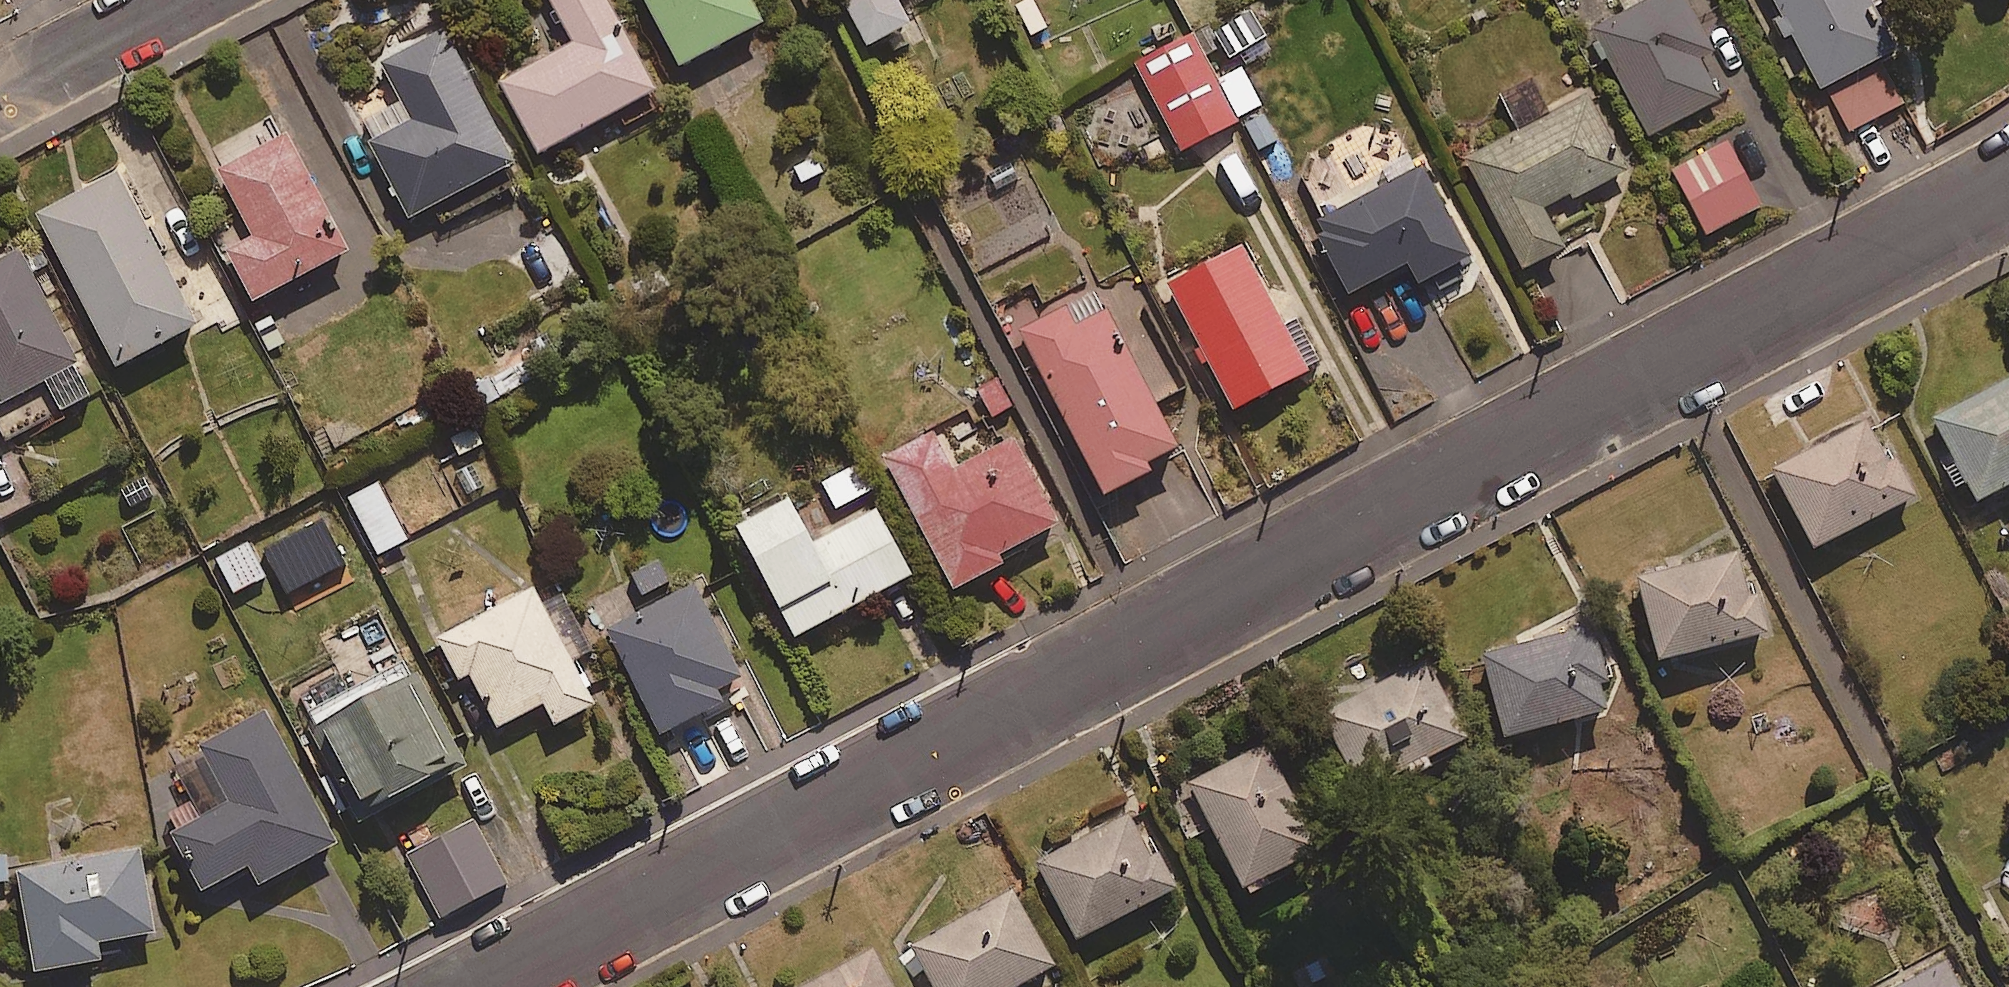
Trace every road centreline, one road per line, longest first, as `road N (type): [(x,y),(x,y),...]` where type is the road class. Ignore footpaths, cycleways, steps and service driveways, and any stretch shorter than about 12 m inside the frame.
road 1 (residential): [(2008,180),(1674,369),(491,986)]
road 2 (residential): [(171,0),(0,90)]

